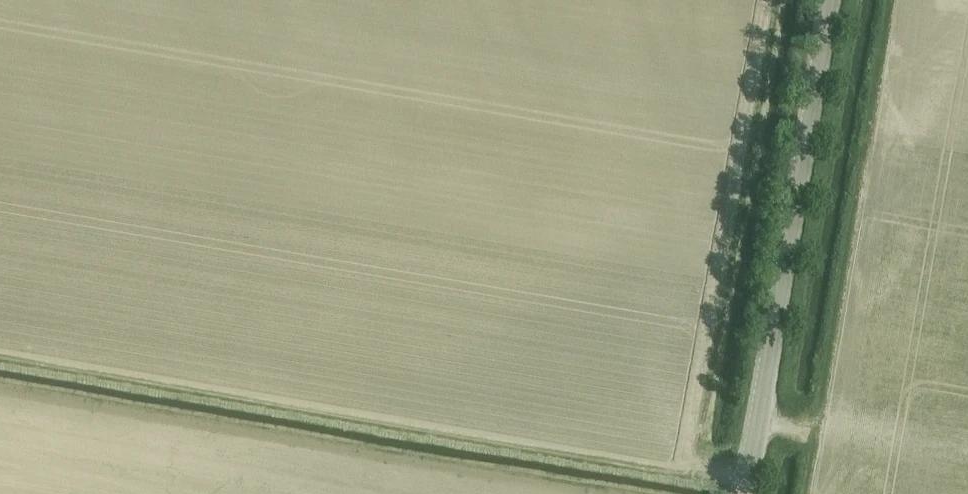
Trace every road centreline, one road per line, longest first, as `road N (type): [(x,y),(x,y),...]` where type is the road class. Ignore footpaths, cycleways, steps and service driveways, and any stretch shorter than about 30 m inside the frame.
road 1 (unclassified): [(742,493),(828,0)]

